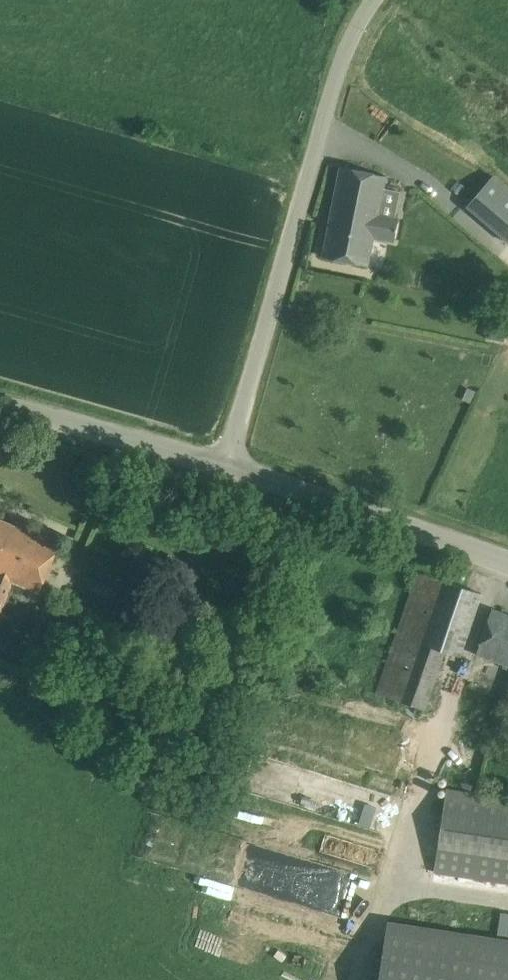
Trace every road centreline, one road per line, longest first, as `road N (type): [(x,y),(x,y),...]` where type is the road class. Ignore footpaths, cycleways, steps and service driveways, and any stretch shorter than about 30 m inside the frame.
road 1 (unclassified): [(227,463),(346,54),(374,0)]
road 2 (unclassified): [(507,563),(227,463)]
road 3 (unclassified): [(227,463),(0,405)]

